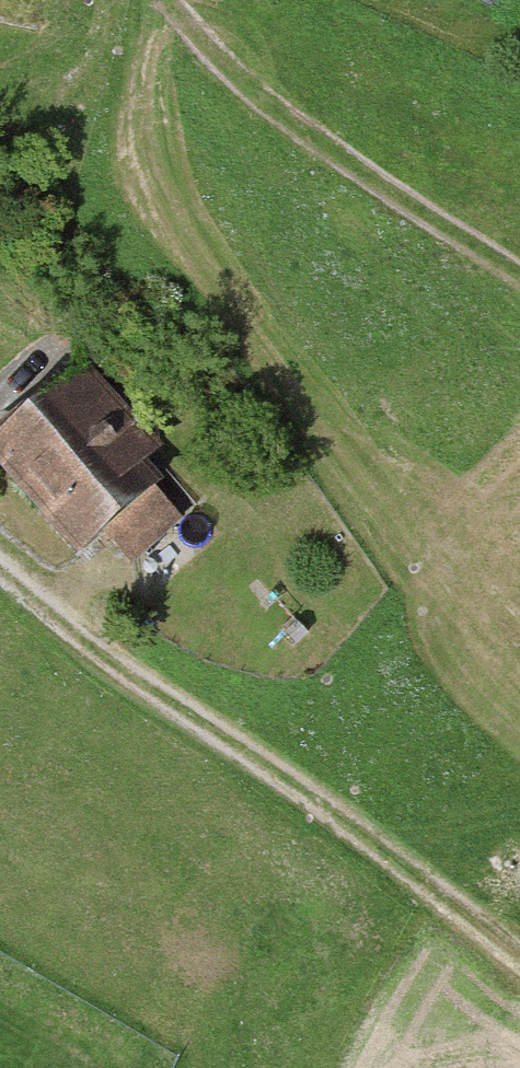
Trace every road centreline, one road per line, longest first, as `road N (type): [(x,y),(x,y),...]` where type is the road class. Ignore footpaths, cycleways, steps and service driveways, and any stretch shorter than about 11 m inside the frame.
road 1 (track): [(126,0),(131,98),(149,168),(254,344),(433,585),(519,733)]
road 2 (track): [(0,569),(519,961)]
road 3 (track): [(519,269),(371,180),(216,60),(171,0)]

